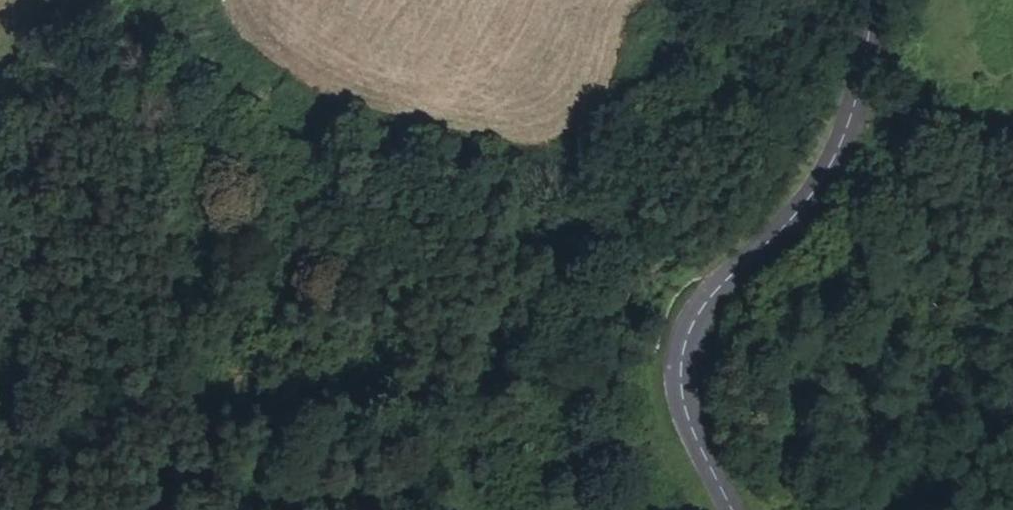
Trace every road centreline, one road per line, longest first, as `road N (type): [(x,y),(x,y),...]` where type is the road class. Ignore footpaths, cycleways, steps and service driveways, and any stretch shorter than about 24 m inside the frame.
road 1 (tertiary): [(864,0),(829,163),(675,343),(668,371),(725,509)]

